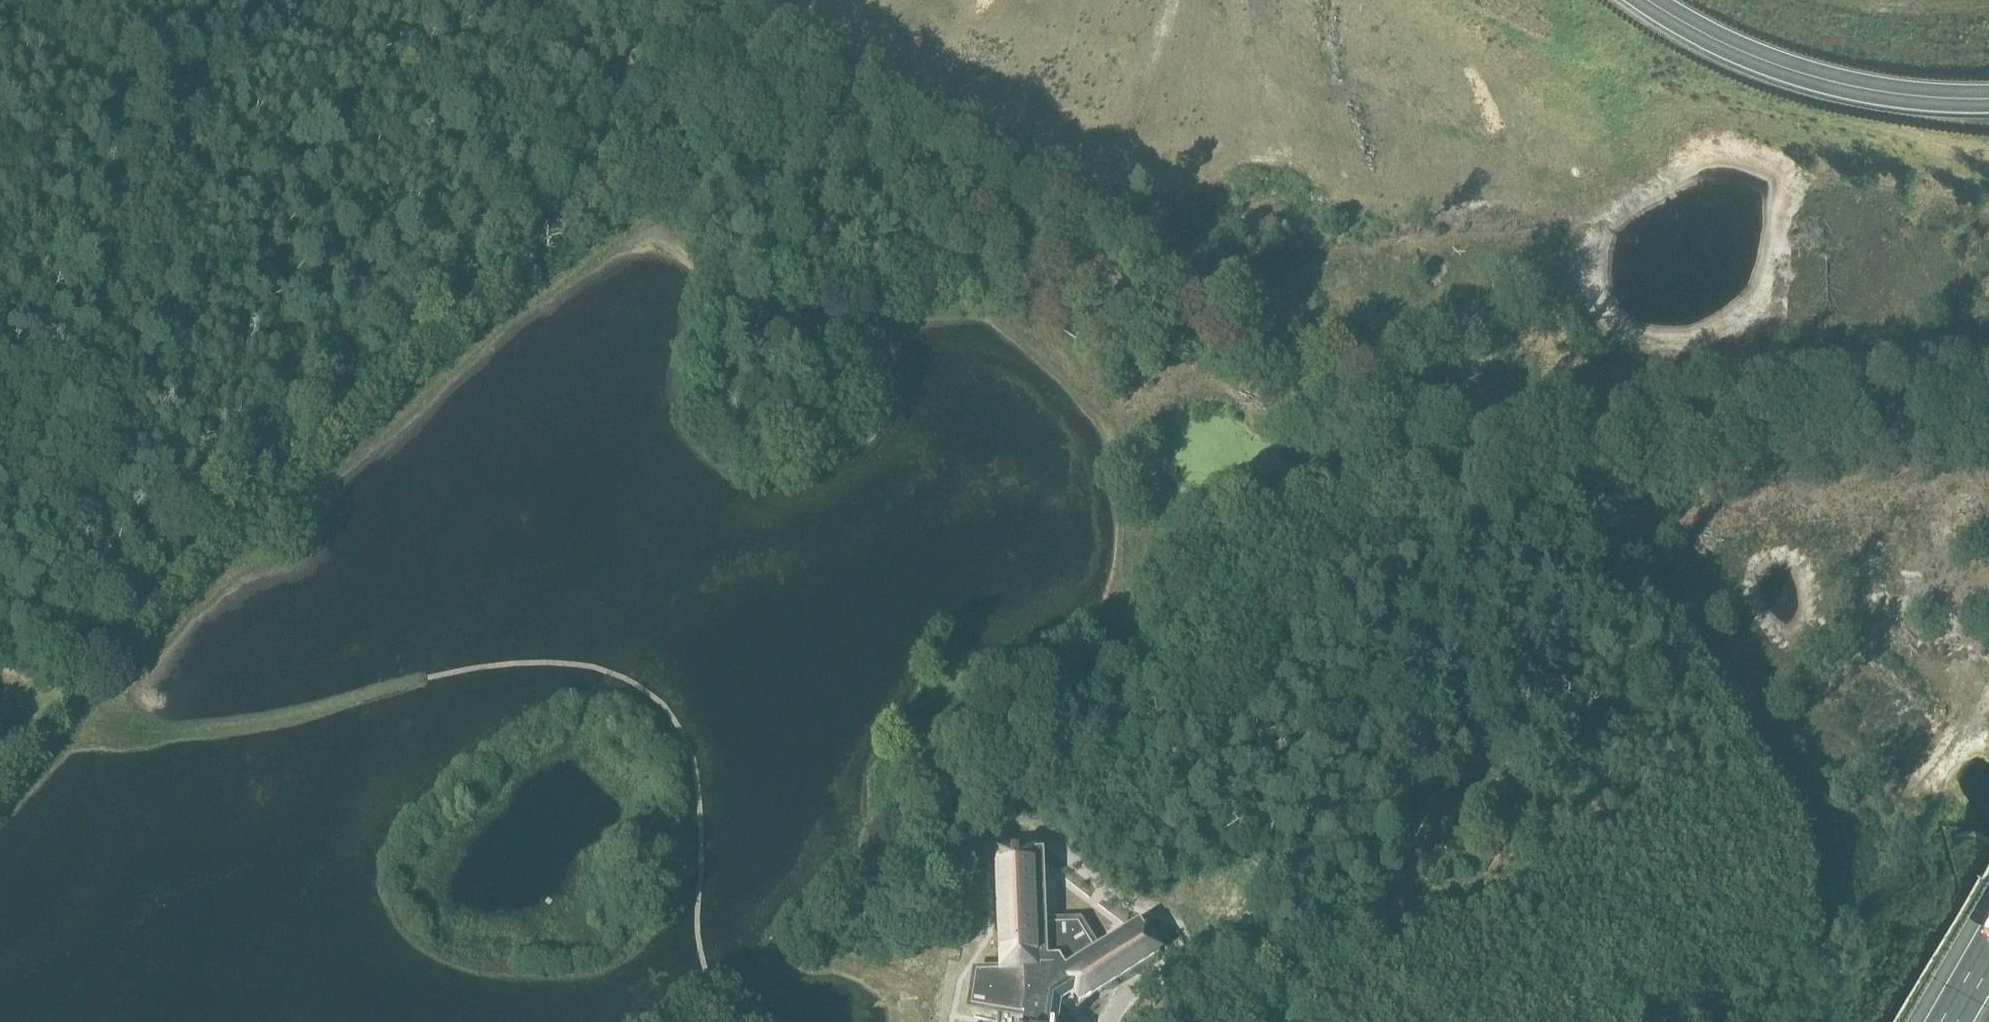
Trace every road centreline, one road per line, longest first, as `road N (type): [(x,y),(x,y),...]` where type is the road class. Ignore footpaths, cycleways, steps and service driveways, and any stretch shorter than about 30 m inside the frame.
road 1 (track): [(1544,1021),(1806,891),(1668,623),(1616,568),(1469,476),(1109,286),(781,73),(568,211),(379,368),(208,528),(71,676)]
road 2 (track): [(1988,409),(1469,476)]

